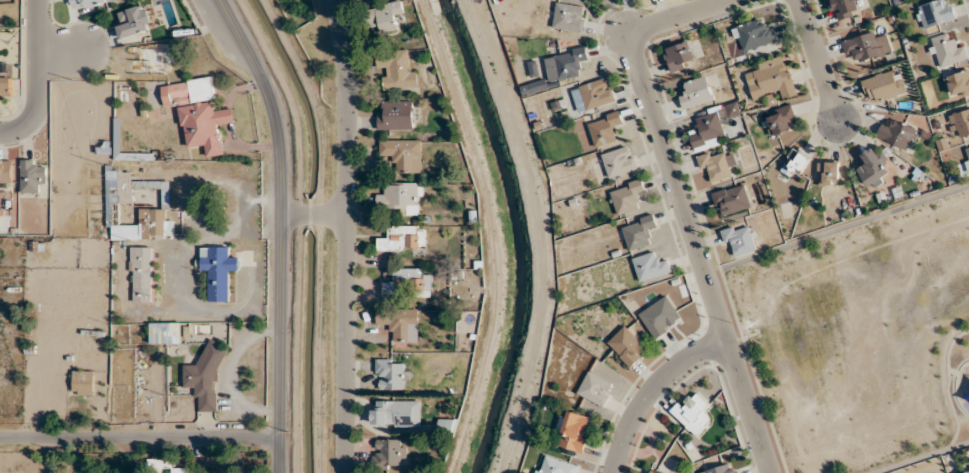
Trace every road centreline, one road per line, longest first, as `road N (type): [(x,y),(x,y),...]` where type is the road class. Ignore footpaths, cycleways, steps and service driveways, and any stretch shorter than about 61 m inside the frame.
road 1 (residential): [(769,472),(626,33),(727,0)]
road 2 (tertiary): [(280,472),(277,122),(222,0)]
road 3 (residential): [(344,472),(346,79),(334,0)]
road 4 (residential): [(281,436),(0,437)]
road 5 (residential): [(611,472),(627,425),(654,383),(683,358),(725,341)]
road 6 (residential): [(0,134),(24,125),(35,108),(35,0)]
road 7 (residential): [(798,0),(839,123)]

